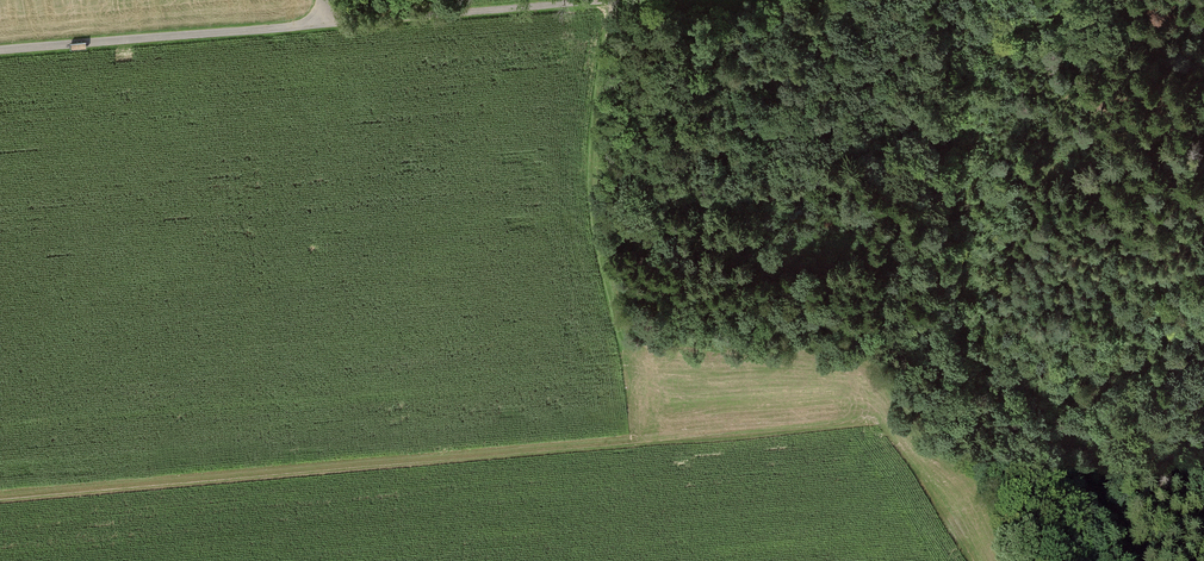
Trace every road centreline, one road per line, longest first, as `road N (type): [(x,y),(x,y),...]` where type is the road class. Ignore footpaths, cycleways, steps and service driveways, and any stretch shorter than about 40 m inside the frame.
road 1 (track): [(0,50),(298,27),(313,23),(323,0)]
road 2 (track): [(1122,560),(1072,477),(1071,414),(1114,375),(1141,367),(1203,369)]
road 3 (track): [(298,27),(604,0)]

